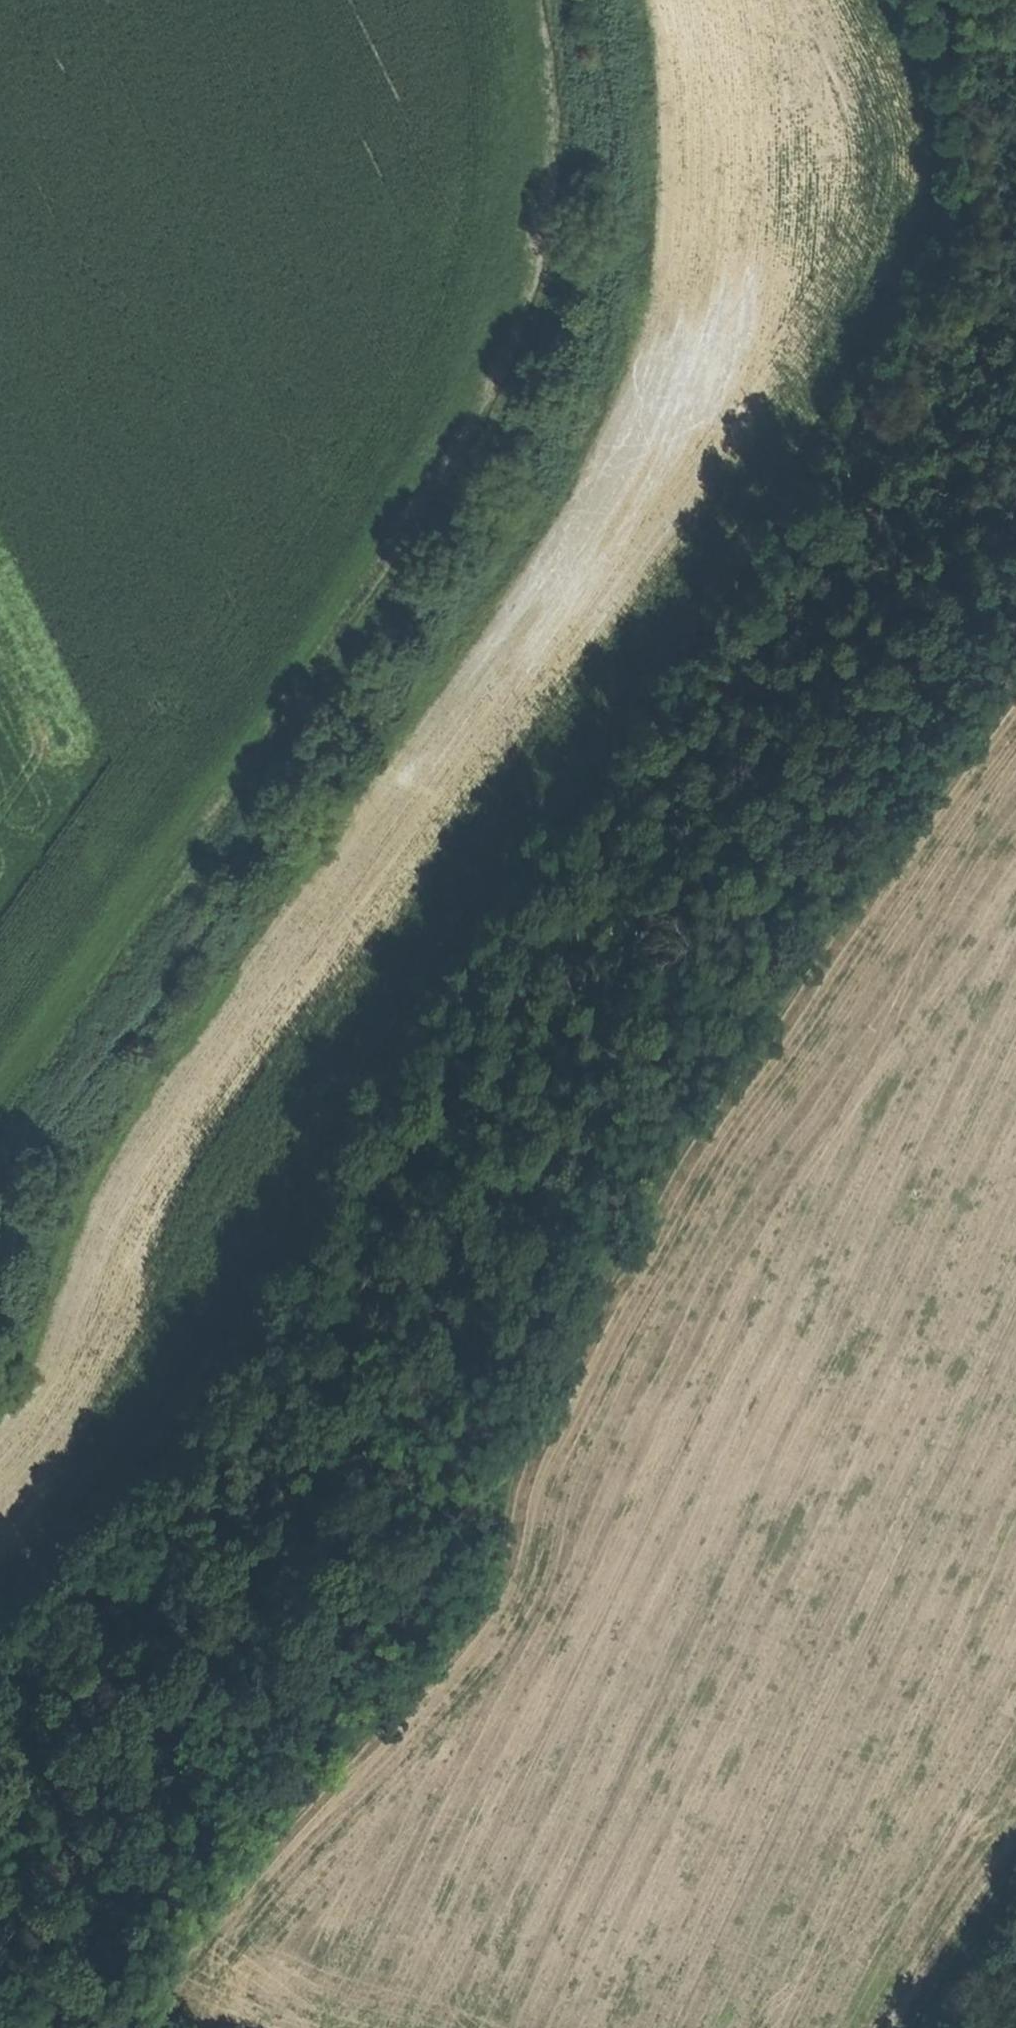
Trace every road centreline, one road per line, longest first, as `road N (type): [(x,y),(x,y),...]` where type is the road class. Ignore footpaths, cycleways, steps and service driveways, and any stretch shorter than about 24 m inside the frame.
road 1 (track): [(0,1626),(112,1520),(245,1333),(886,384),(950,259),(980,145),(969,50),(941,0)]
road 2 (track): [(1015,1862),(914,2027)]

